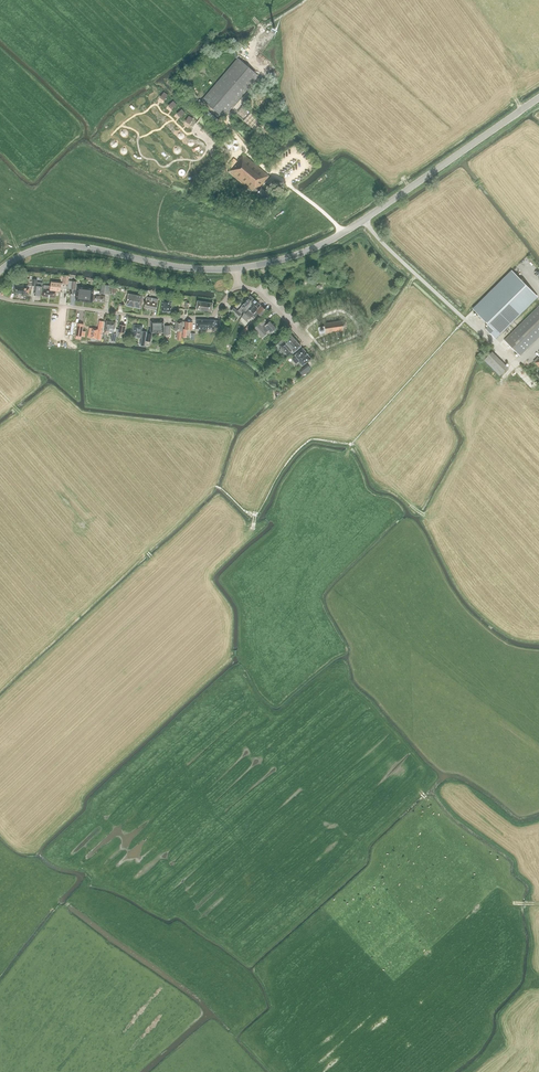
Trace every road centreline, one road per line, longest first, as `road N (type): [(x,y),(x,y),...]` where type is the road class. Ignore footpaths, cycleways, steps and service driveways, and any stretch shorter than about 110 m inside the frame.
road 1 (tertiary): [(239,269),(286,259),(344,233),(538,98)]
road 2 (residential): [(0,297),(212,318),(239,288)]
road 3 (tertiary): [(0,271),(34,250),(61,246),(170,266),(239,269)]

